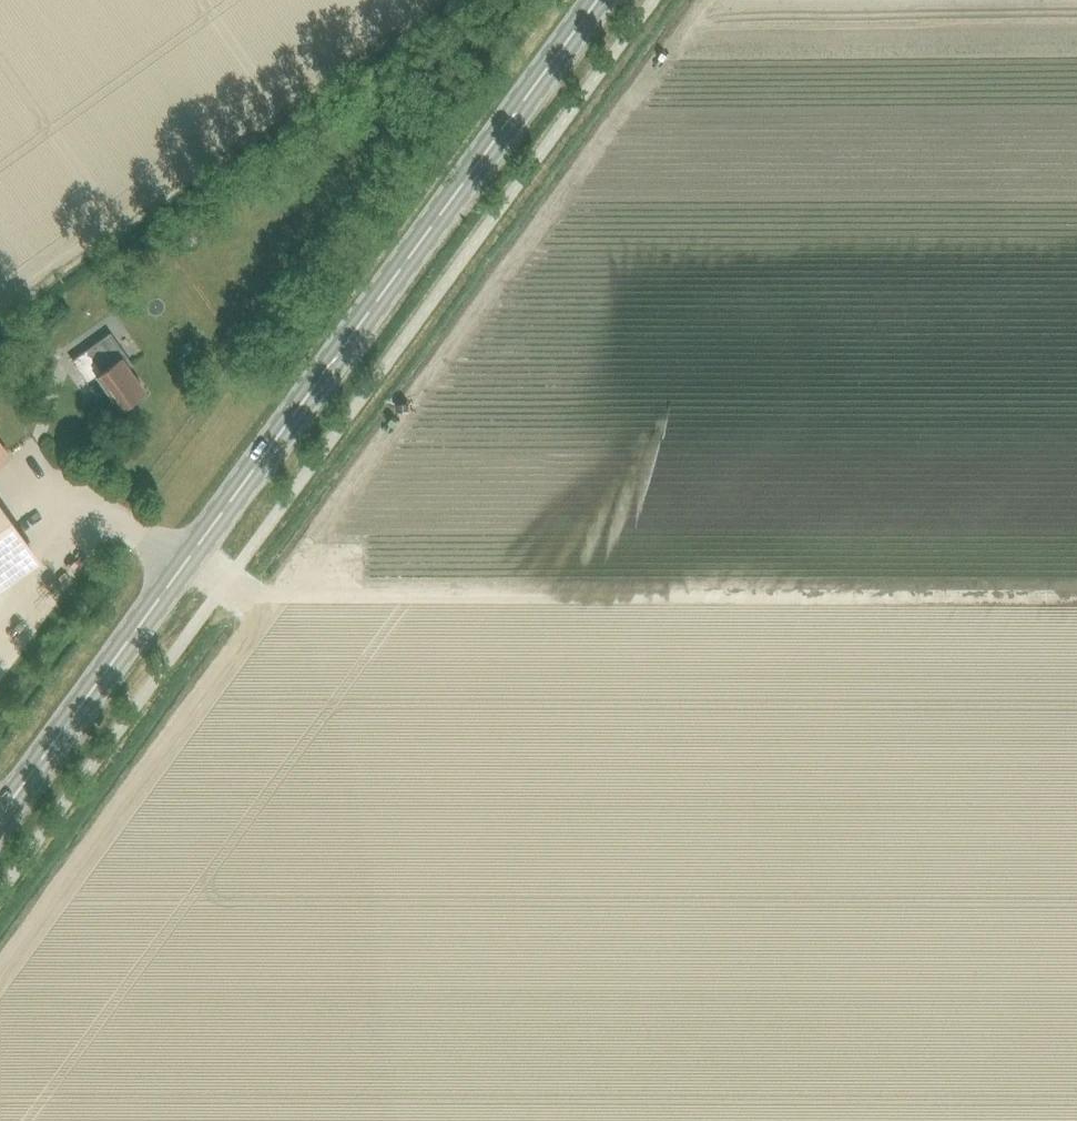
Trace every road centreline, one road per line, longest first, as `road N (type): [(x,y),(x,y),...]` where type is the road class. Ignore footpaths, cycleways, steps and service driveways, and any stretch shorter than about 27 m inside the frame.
road 1 (secondary): [(0,816),(598,0)]

